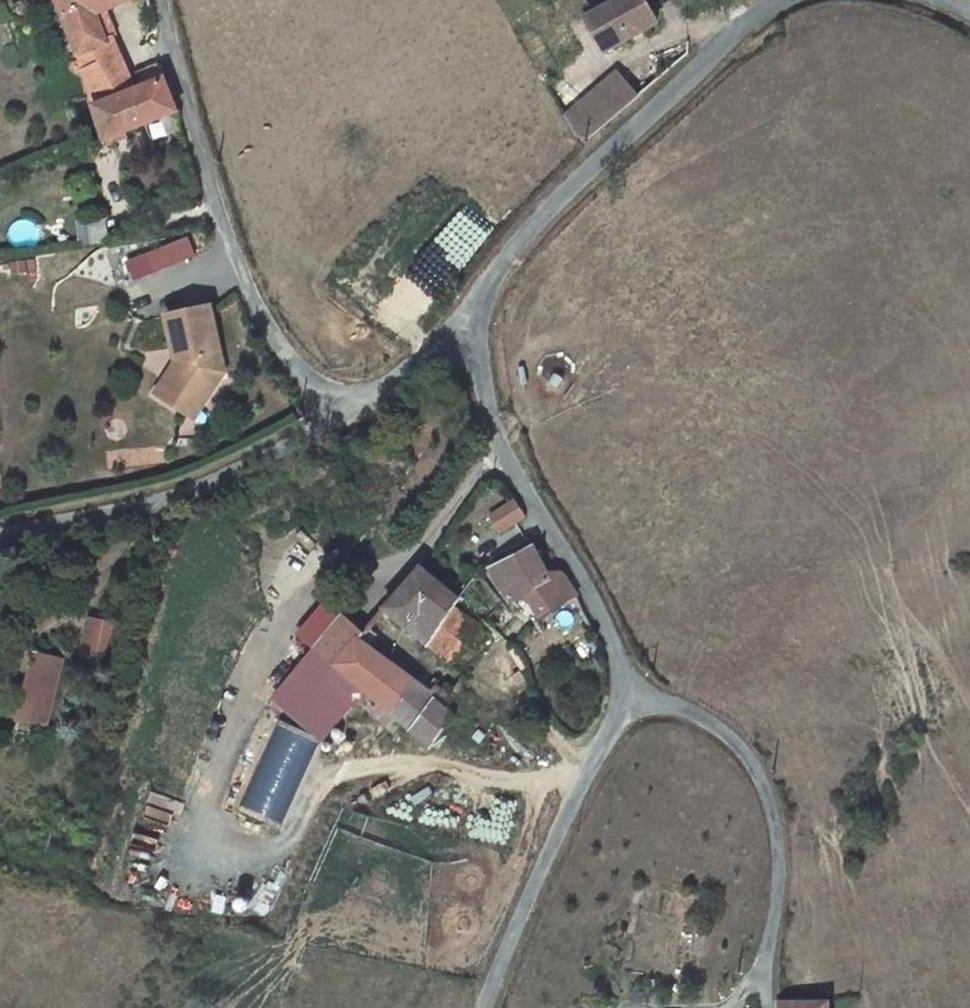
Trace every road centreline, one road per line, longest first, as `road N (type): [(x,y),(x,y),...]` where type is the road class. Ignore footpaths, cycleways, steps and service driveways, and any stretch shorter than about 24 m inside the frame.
road 1 (unclassified): [(165,0),(226,235),(278,347),(311,384),(360,403)]
road 2 (unclassified): [(466,319),(517,243),(736,33),(782,0)]
road 3 (unclassified): [(466,319),(495,429),(623,662),(630,702)]
road 4 (unclassified): [(630,702),(719,722),(786,807),(781,920),(764,1007)]
road 5 (unclassified): [(0,536),(149,504),(238,469),(360,403)]
road 6 (unclassified): [(630,702),(575,800),(489,1007)]
road 7 (unclassified): [(360,403),(466,319)]

